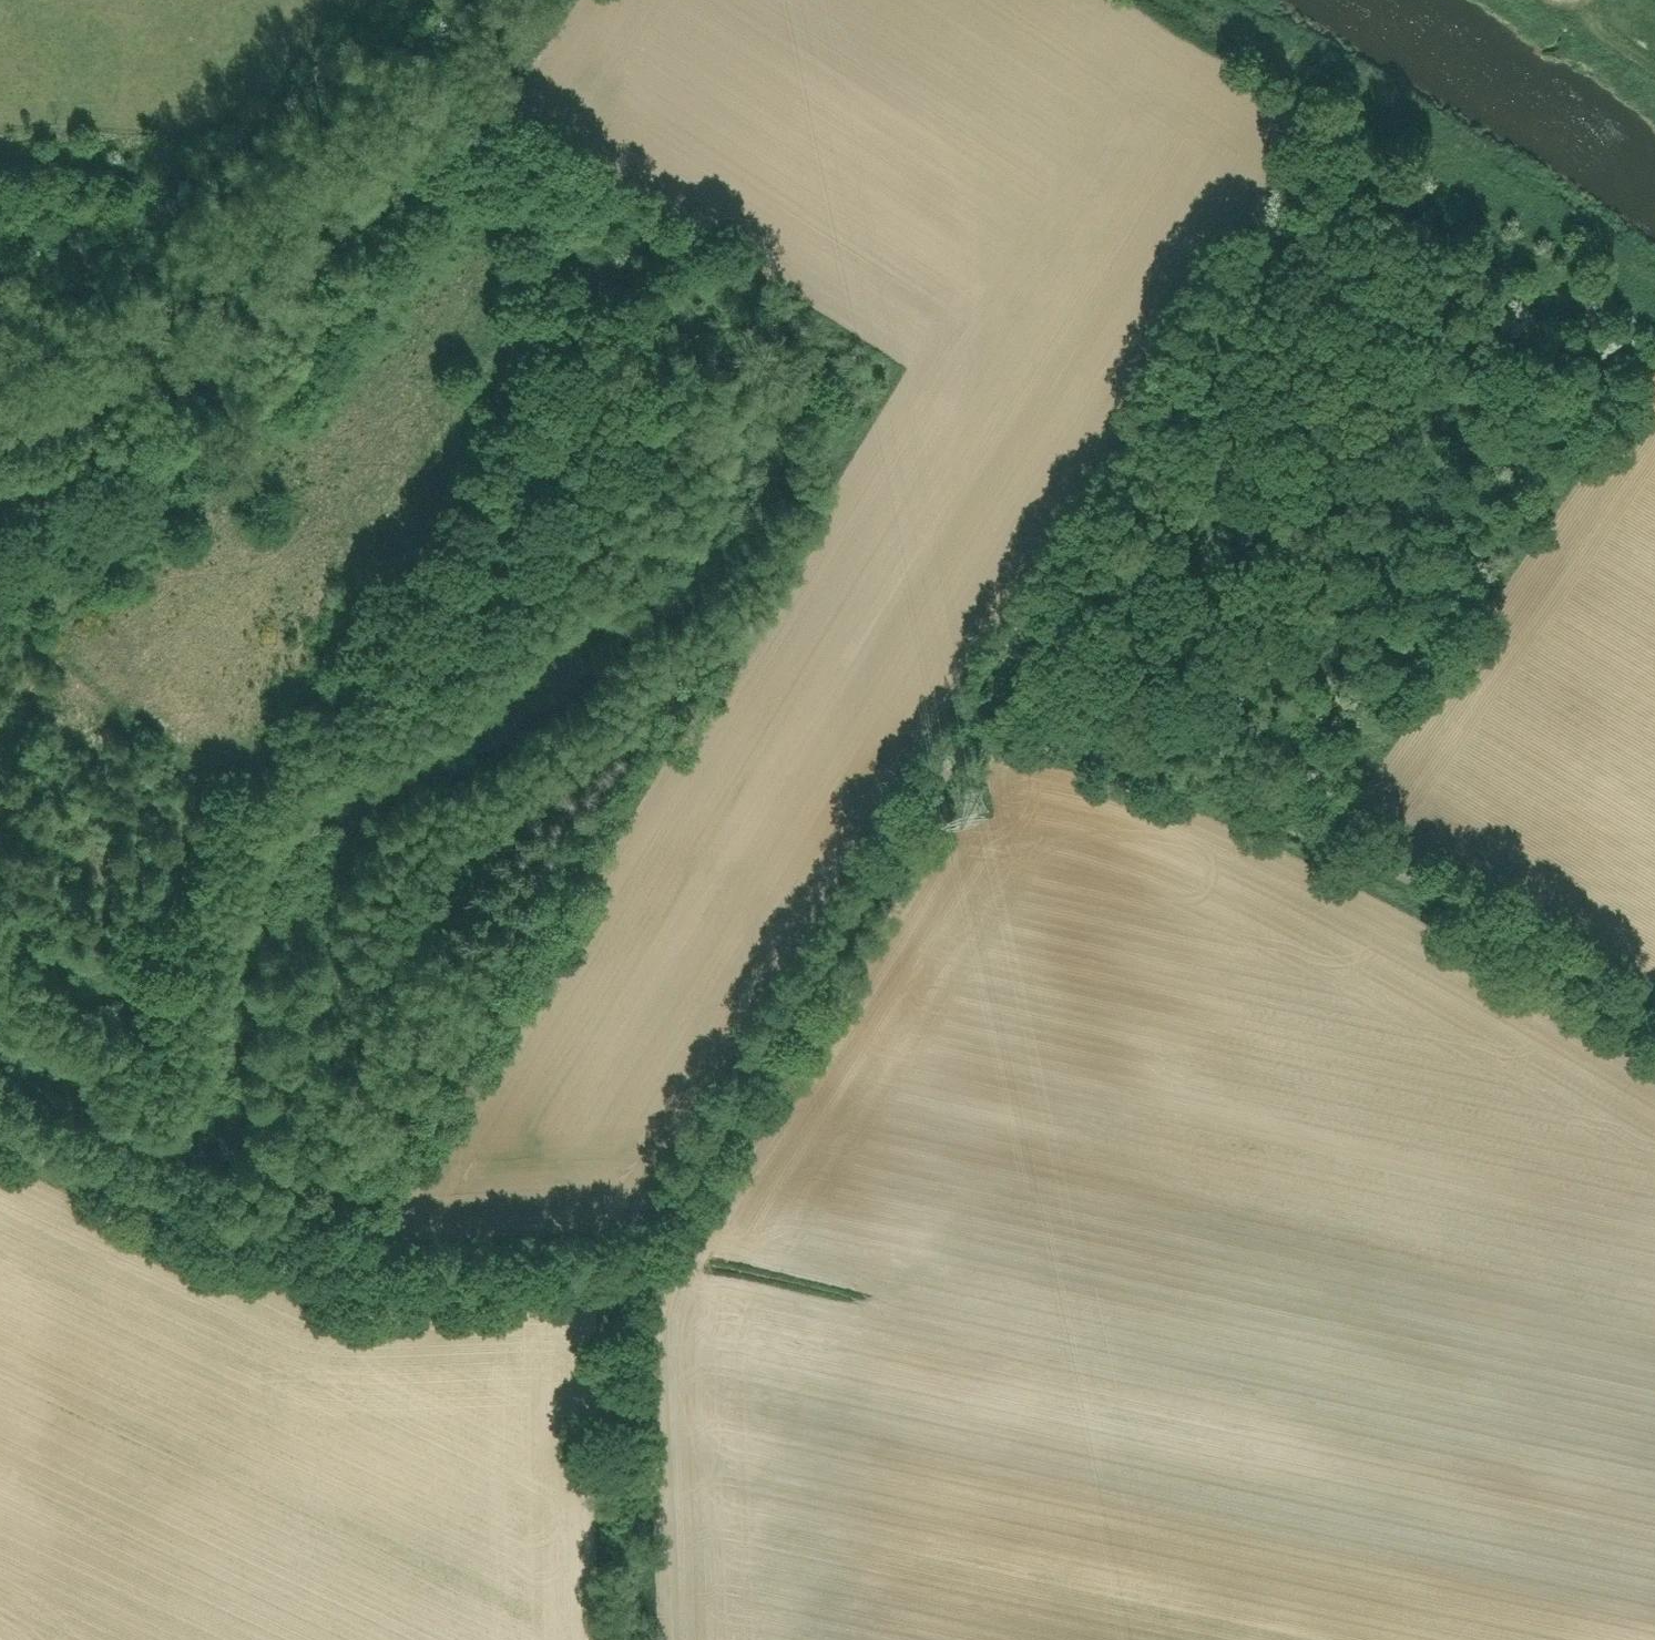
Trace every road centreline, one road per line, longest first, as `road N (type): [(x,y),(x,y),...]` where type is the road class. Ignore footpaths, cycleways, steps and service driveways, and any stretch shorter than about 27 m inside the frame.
road 1 (track): [(0,1139),(258,1262),(369,1293),(476,1298),(615,1272),(950,735),(1037,733),(1144,751),(1388,851),(1654,994)]
road 2 (track): [(1037,733),(1362,290)]
road 3 (track): [(615,1272),(615,1639)]

